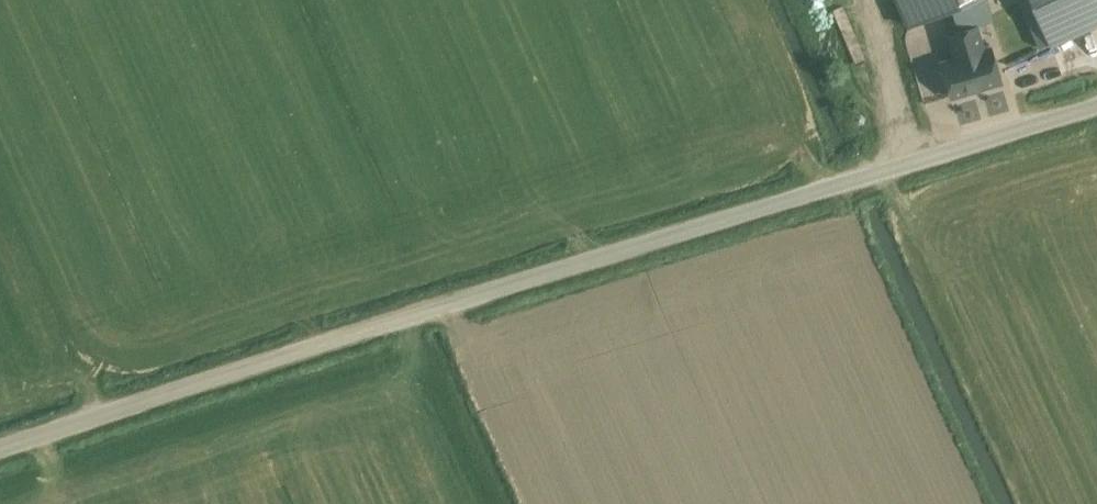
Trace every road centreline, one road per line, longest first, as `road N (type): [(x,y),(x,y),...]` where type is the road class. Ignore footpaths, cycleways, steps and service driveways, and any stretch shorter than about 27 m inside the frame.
road 1 (unclassified): [(0,450),(1096,108)]

